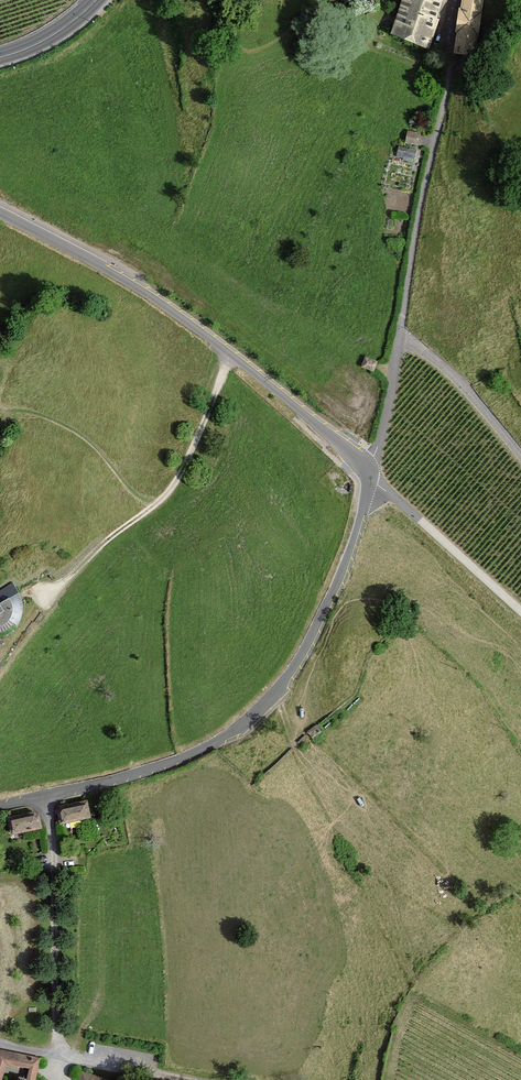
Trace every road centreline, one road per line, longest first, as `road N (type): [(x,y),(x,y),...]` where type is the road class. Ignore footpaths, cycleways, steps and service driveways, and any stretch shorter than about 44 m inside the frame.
road 1 (residential): [(368,478),(329,601),(278,691),(243,725),(189,756),(0,808)]
road 2 (residential): [(0,213),(157,301),(326,434),(368,478)]
road 3 (unclassified): [(368,478),(520,611)]
road 4 (track): [(427,180),(451,95),(458,0)]
road 5 (residential): [(520,452),(442,366),(400,339)]
road 6 (residential): [(400,339),(427,180)]
road 7 (residential): [(368,478),(400,339)]

